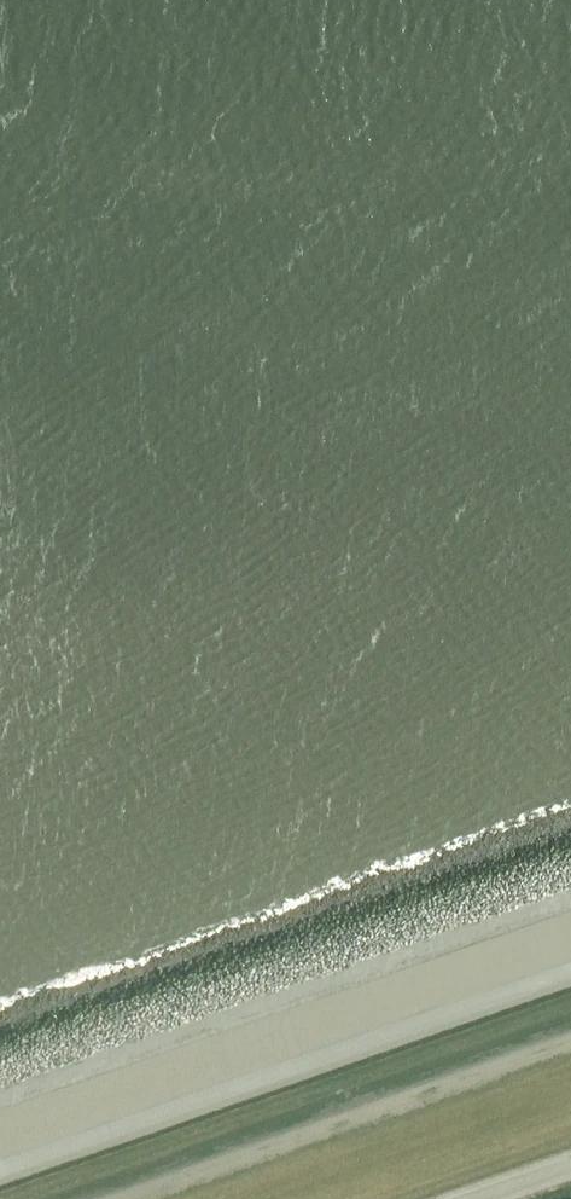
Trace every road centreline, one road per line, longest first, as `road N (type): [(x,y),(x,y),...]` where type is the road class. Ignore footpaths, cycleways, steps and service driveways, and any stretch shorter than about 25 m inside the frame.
road 1 (track): [(570,889),(0,1087)]

